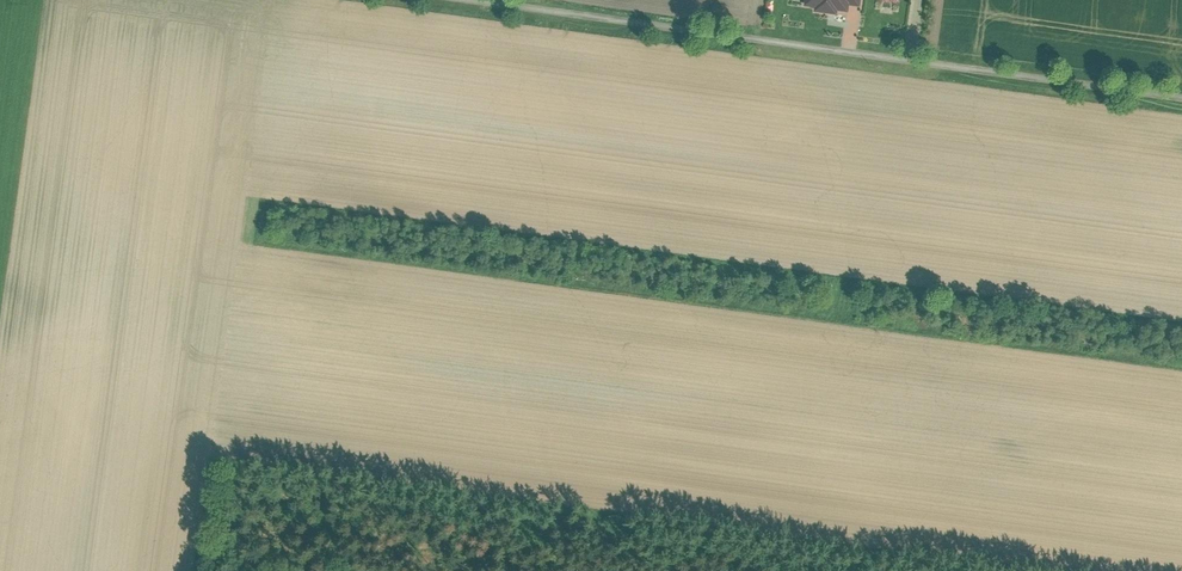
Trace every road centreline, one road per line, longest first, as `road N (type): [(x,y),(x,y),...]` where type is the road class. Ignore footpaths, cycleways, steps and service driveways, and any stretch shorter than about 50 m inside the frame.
road 1 (unclassified): [(1181,100),(472,0)]

